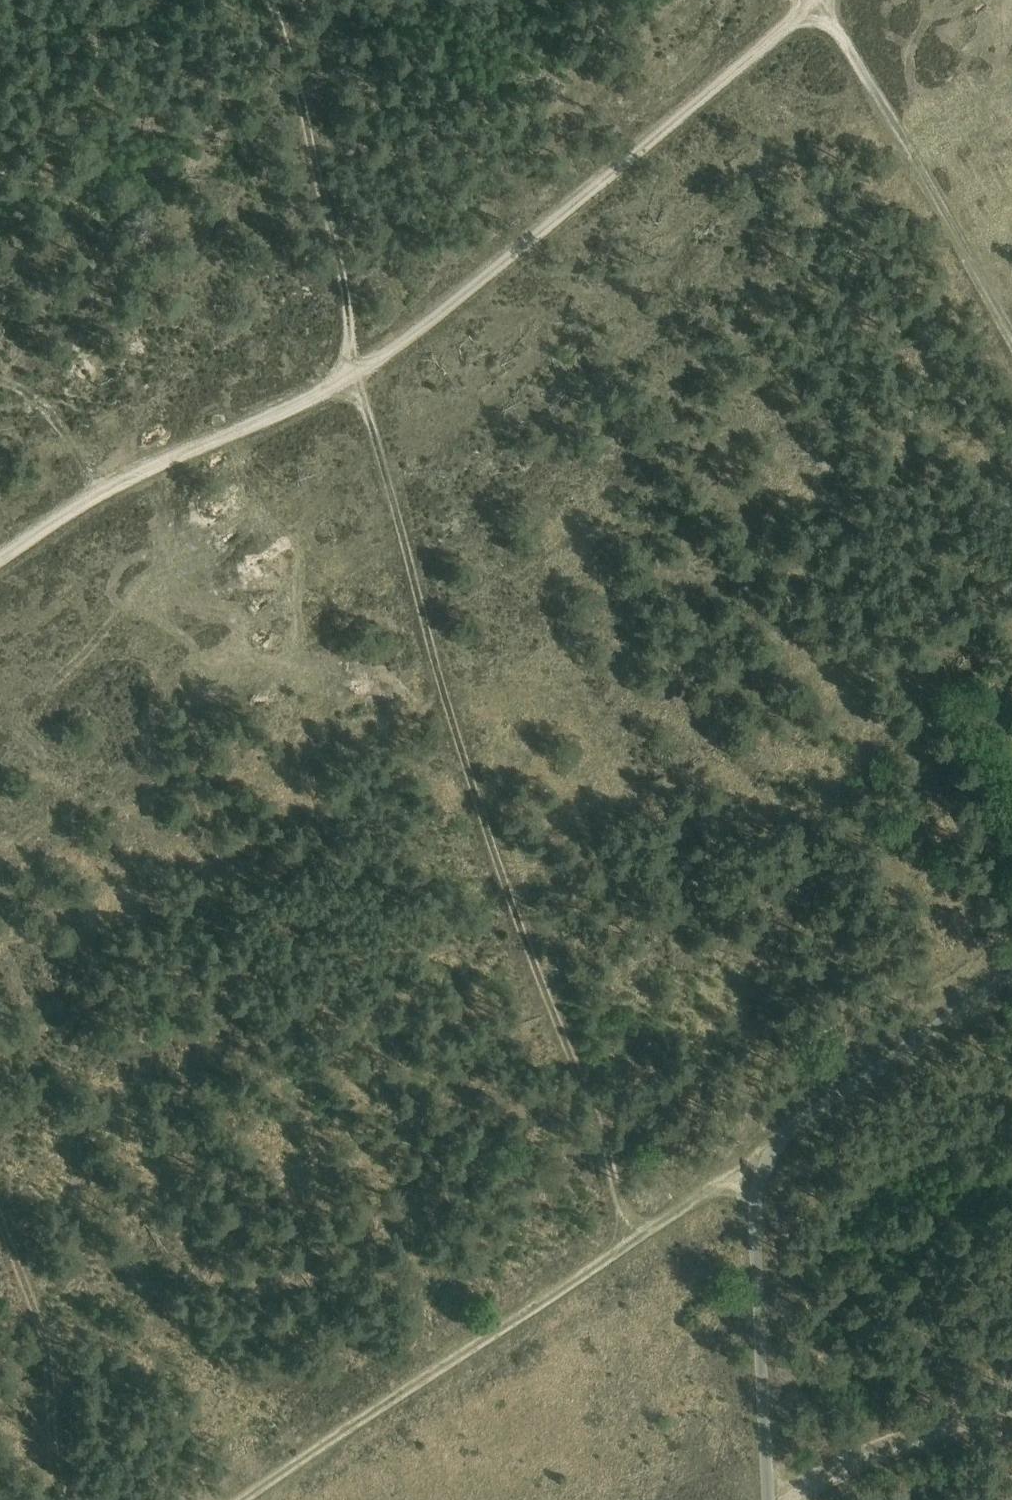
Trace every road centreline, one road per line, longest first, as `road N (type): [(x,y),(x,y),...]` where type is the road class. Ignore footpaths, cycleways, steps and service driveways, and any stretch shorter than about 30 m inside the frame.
road 1 (unclassified): [(774,1499),(765,1212),(773,1163),(795,1127),(1011,980)]
road 2 (track): [(796,1499),(870,1457),(1011,1405)]

